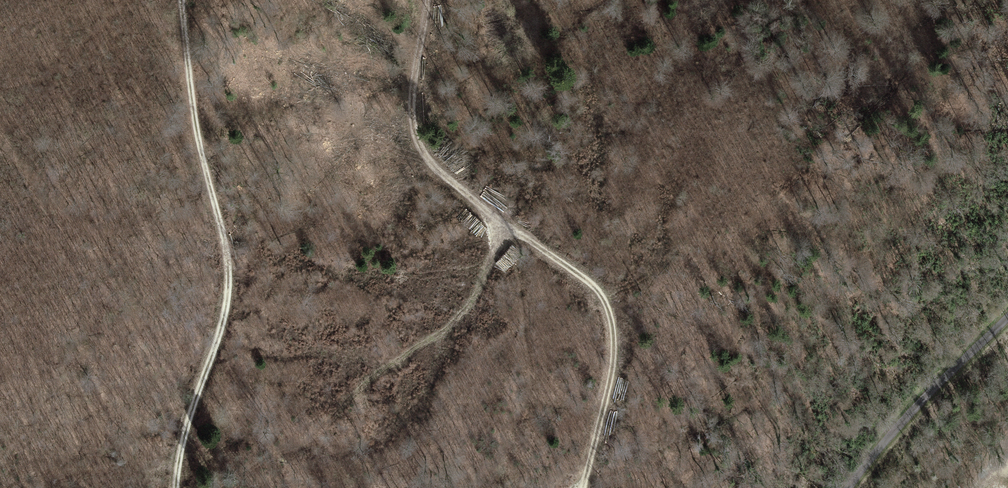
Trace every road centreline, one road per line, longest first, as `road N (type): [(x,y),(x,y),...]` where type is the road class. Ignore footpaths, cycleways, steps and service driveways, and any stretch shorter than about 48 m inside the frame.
road 1 (track): [(430,0),(414,87),(415,140),(439,173),(601,293),(612,325),(613,361),(583,487)]
road 2 (track): [(177,487),(180,451),(229,297),(181,0)]
road 3 (unclassified): [(849,487),(923,399),(1007,316)]

